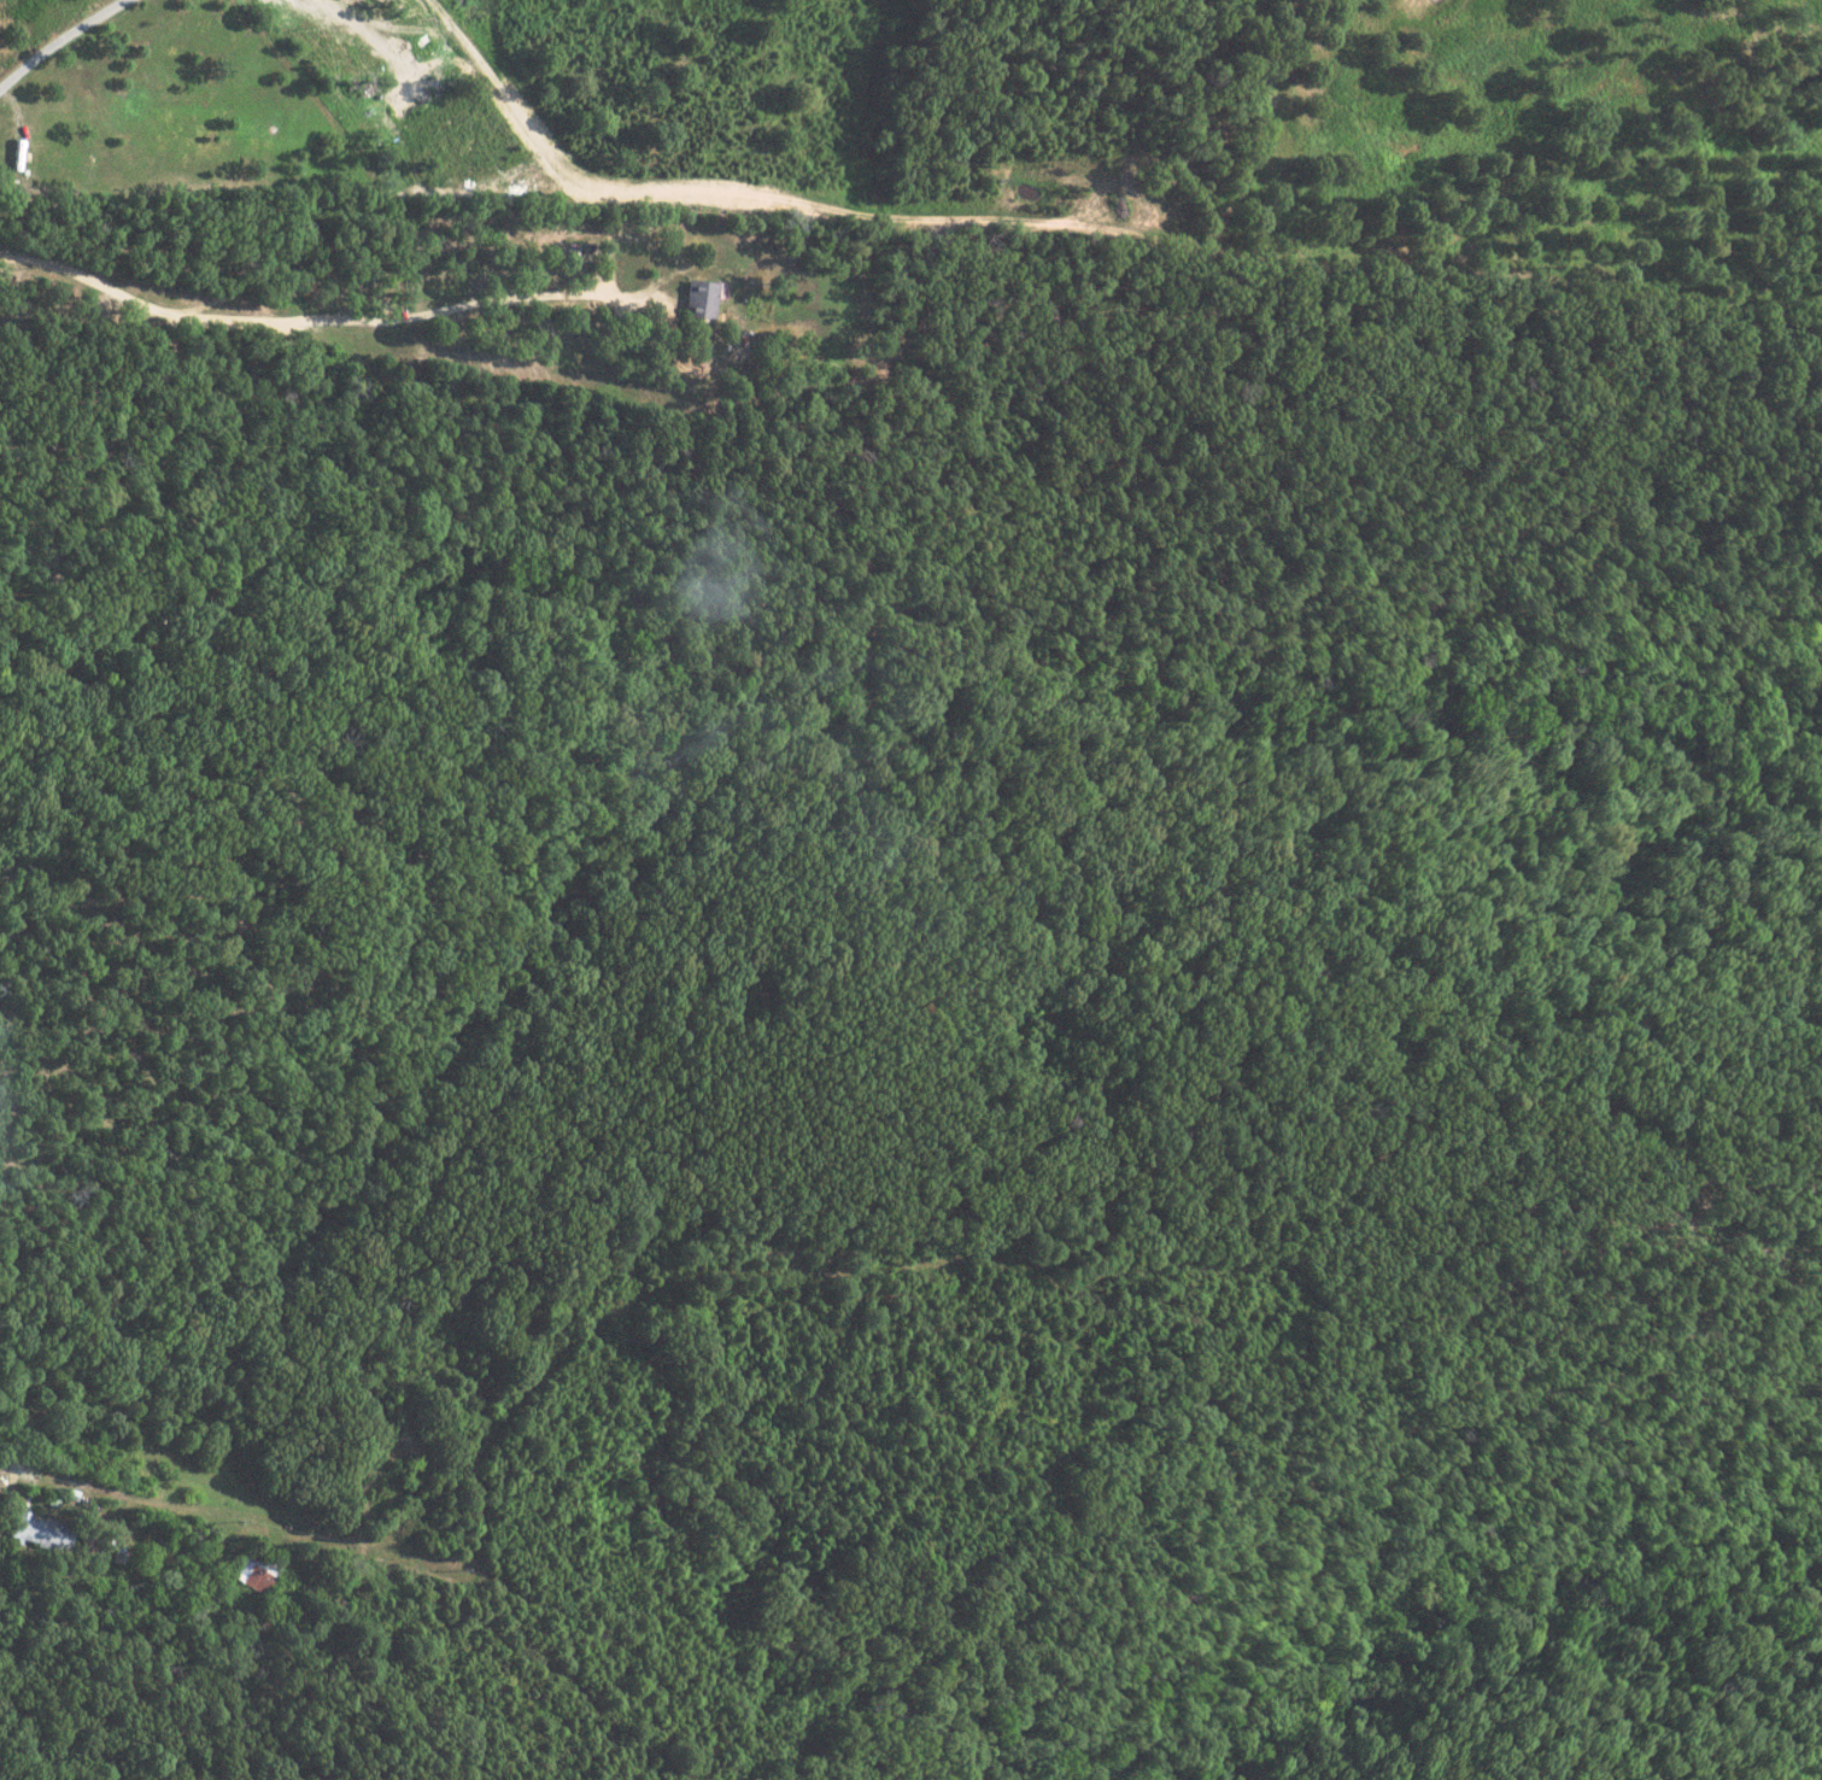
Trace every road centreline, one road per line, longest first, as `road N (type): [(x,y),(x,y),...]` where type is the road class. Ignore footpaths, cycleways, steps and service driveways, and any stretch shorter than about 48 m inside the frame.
road 1 (residential): [(0,1453),(112,1494),(355,1534)]
road 2 (residential): [(0,91),(131,0)]

